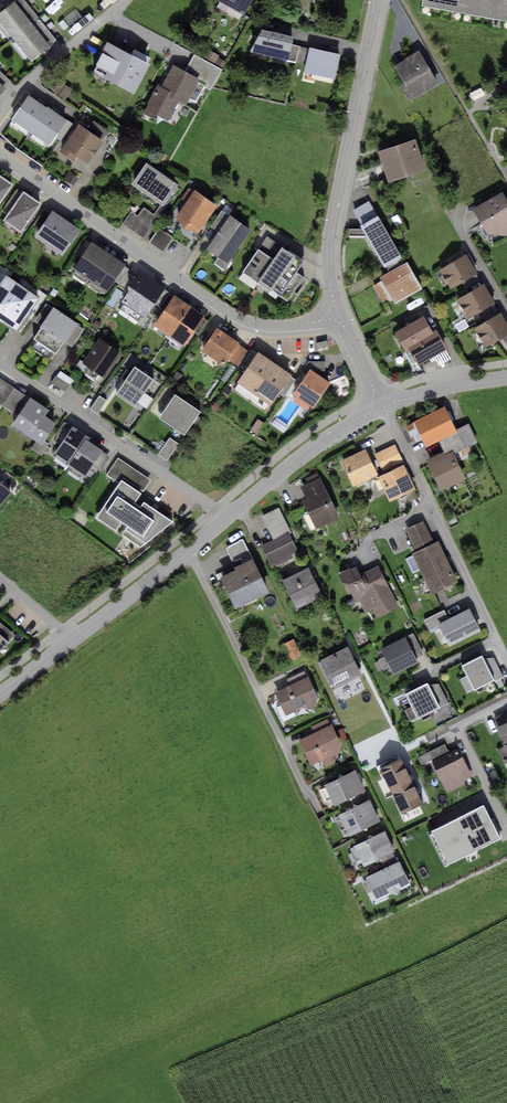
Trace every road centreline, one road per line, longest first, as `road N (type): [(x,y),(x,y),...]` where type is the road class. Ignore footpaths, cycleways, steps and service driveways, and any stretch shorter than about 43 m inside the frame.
road 1 (residential): [(337,318),(284,327),(234,317),(0,157)]
road 2 (residential): [(379,0),(328,266),(337,318)]
road 3 (residential): [(381,404),(506,662)]
road 4 (residential): [(228,516),(0,363)]
road 5 (residential): [(228,516),(69,642)]
road 6 (residential): [(381,404),(281,470),(228,516)]
road 7 (residential): [(130,0),(25,83),(0,119)]
road 8 (residential): [(506,698),(456,727),(500,813)]
road 9 (residential): [(506,378),(381,404)]

